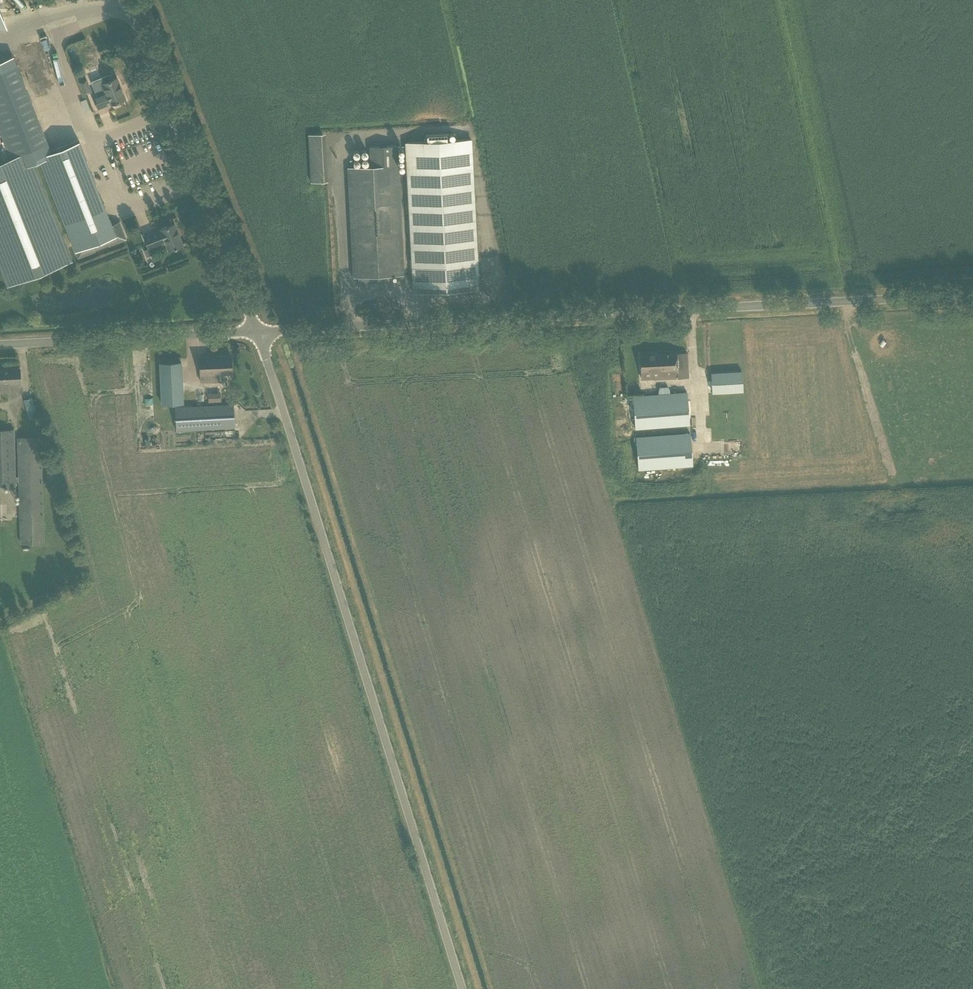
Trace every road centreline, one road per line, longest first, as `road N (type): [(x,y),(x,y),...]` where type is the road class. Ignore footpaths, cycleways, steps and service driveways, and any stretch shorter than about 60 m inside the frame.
road 1 (unclassified): [(257,333),(972,295)]
road 2 (unclassified): [(464,988),(257,333)]
road 3 (unclassified): [(257,333),(123,0)]
road 4 (unclassified): [(0,347),(257,333)]

